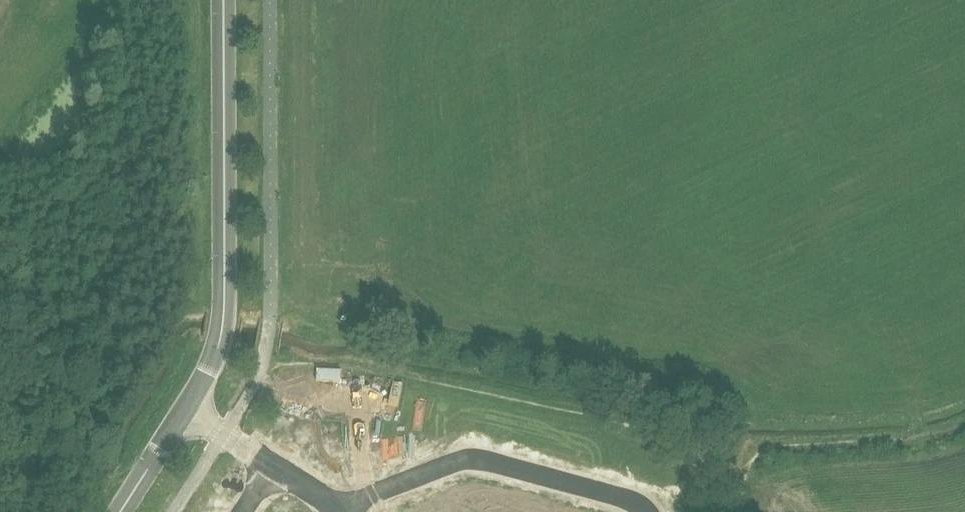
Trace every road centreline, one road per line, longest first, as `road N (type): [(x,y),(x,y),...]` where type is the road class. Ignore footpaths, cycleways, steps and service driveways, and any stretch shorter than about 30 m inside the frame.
road 1 (tertiary): [(185,410),(224,321),(225,0)]
road 2 (residential): [(638,511),(489,464),(452,465),(337,509)]
road 3 (tertiary): [(120,511),(185,410)]

